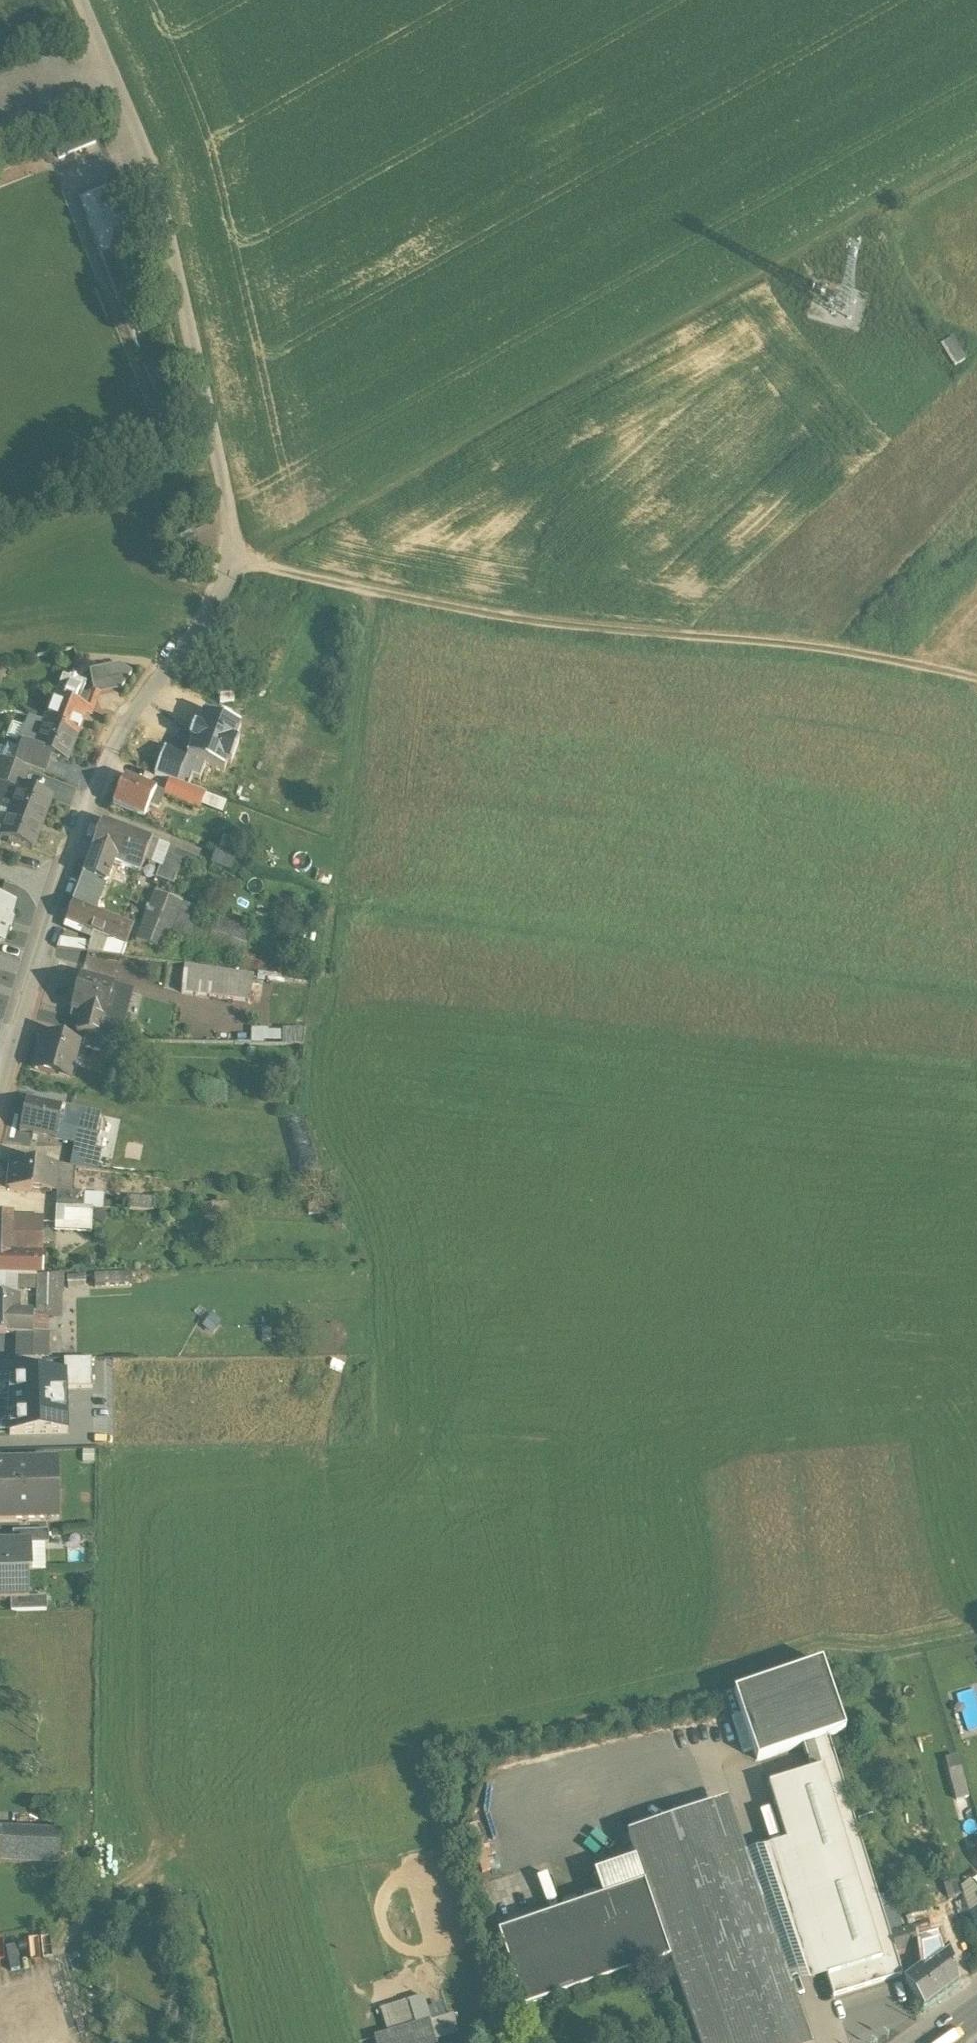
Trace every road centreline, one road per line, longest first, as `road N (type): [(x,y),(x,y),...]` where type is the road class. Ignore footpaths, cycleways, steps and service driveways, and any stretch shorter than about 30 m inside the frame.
road 1 (track): [(259,568),(272,551),(976,150)]
road 2 (track): [(233,562),(577,629),(817,650),(976,679)]
road 3 (track): [(317,1018),(370,593)]
road 4 (unclassified): [(173,665),(115,750),(63,889)]
road 5 (unclassified): [(63,889),(0,1101)]

